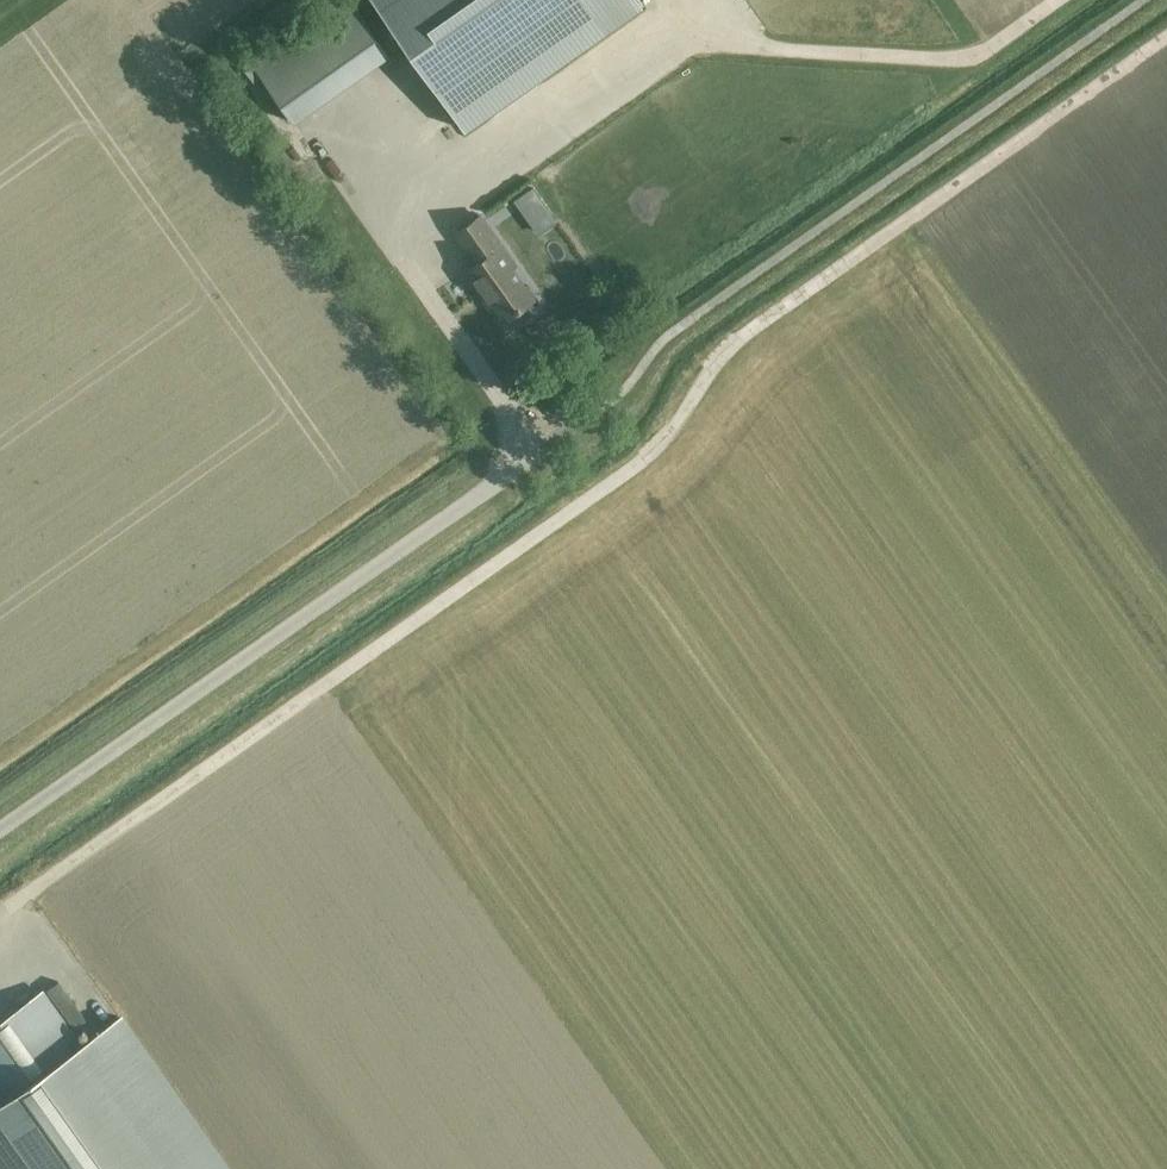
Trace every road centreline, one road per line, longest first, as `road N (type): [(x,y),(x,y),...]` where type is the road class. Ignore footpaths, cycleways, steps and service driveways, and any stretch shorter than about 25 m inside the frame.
road 1 (unclassified): [(0,830),(594,414)]

